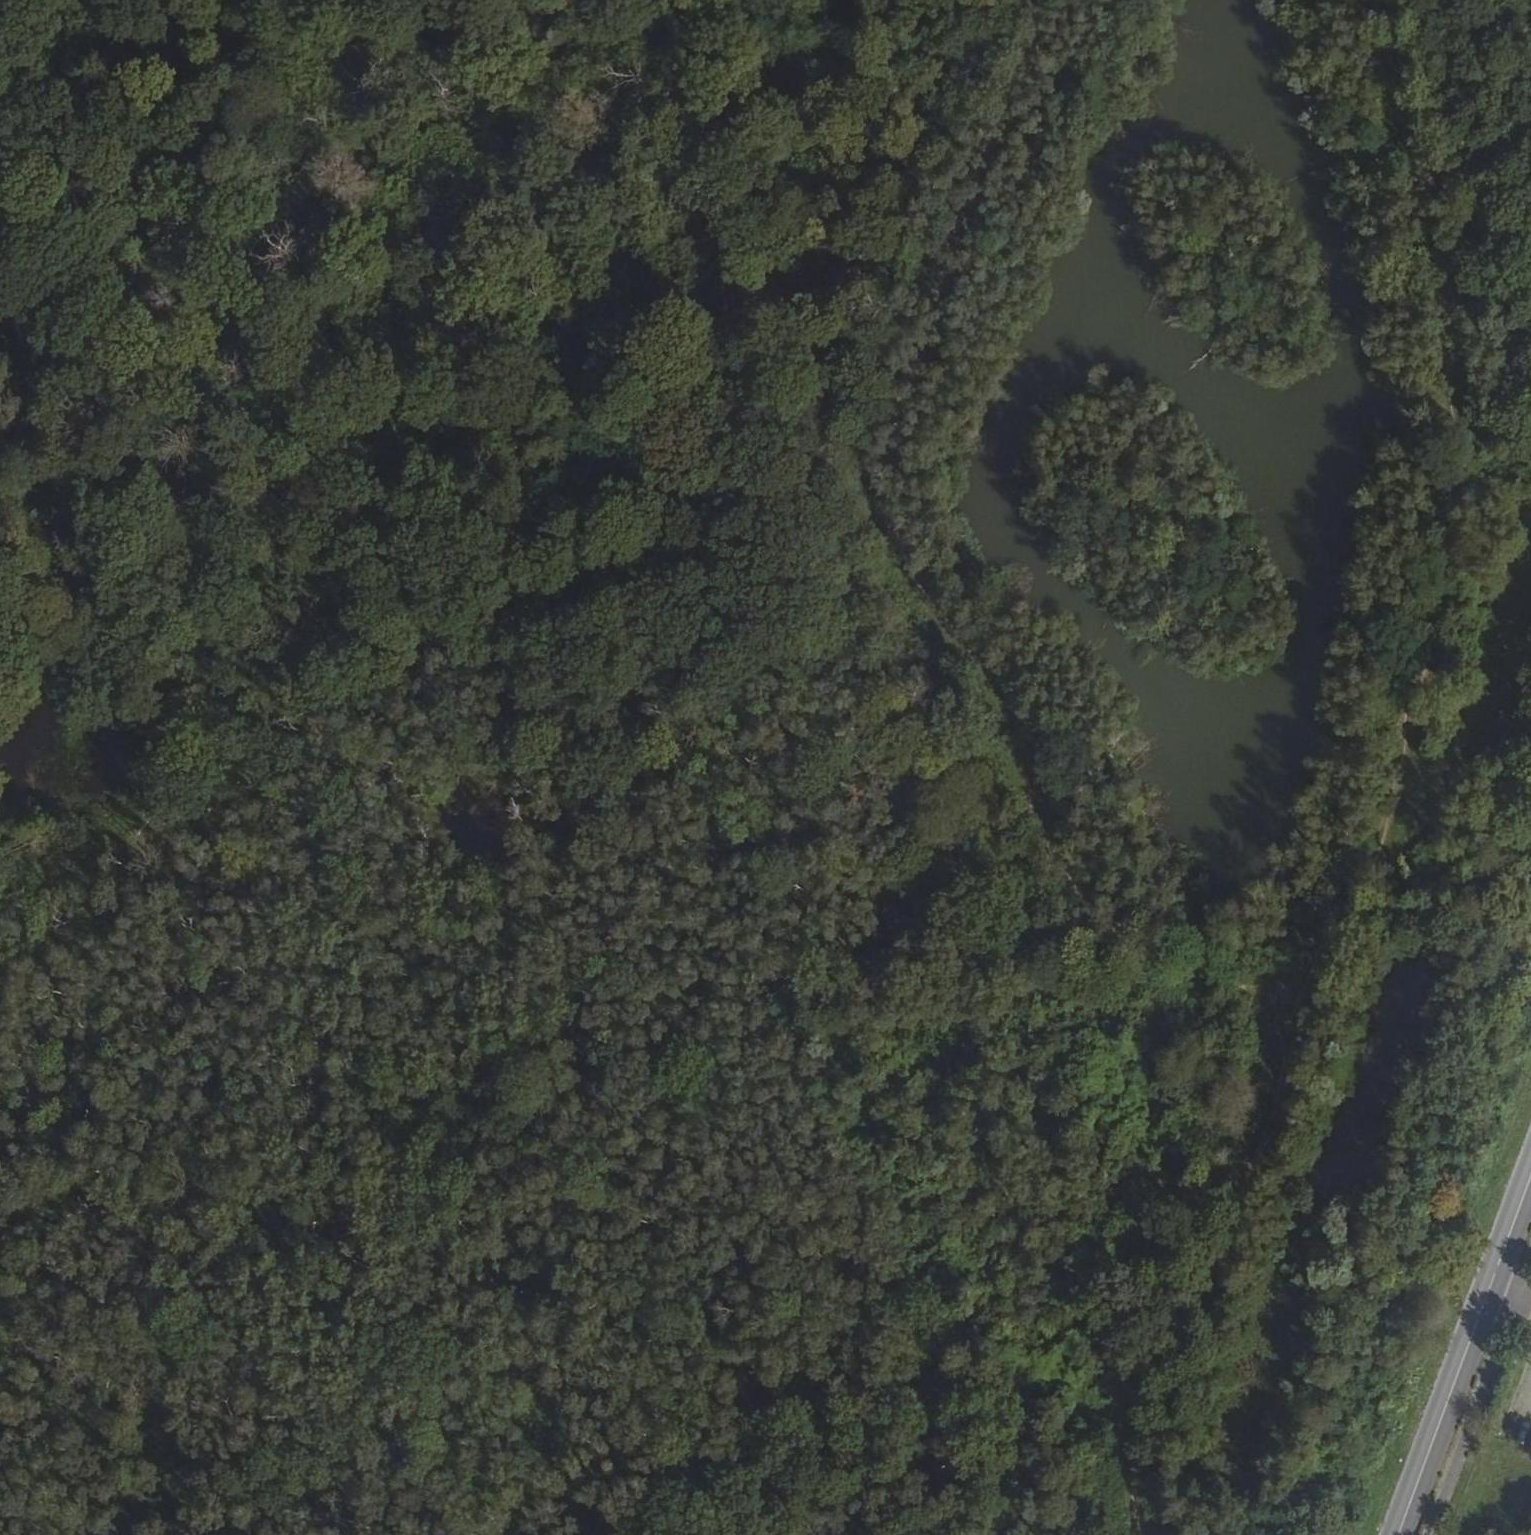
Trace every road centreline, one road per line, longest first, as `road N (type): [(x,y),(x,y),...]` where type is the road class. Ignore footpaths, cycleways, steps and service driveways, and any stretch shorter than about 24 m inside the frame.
road 1 (track): [(1025,0),(1015,45),(1016,93),(962,249),(919,315),(890,417),(907,533),(967,633),(1018,780),(1072,865),(1145,939),(1242,968),(1295,1028)]
road 2 (tertiary): [(1398,1534),(1530,1176)]

